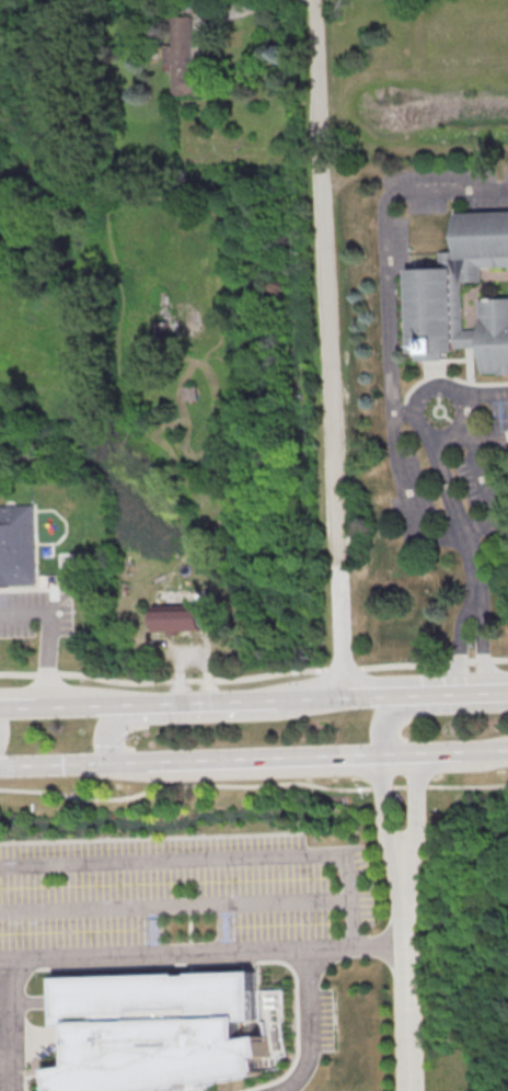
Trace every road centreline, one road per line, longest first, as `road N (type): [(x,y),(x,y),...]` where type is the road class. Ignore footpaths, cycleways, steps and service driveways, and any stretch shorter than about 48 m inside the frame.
road 1 (residential): [(339,564),(317,0)]
road 2 (secondary): [(134,762),(487,751)]
road 3 (residential): [(402,864),(411,1090)]
road 4 (secondary): [(281,700),(145,703)]
road 5 (secondary): [(0,764),(134,762)]
road 6 (residential): [(345,697),(339,564)]

